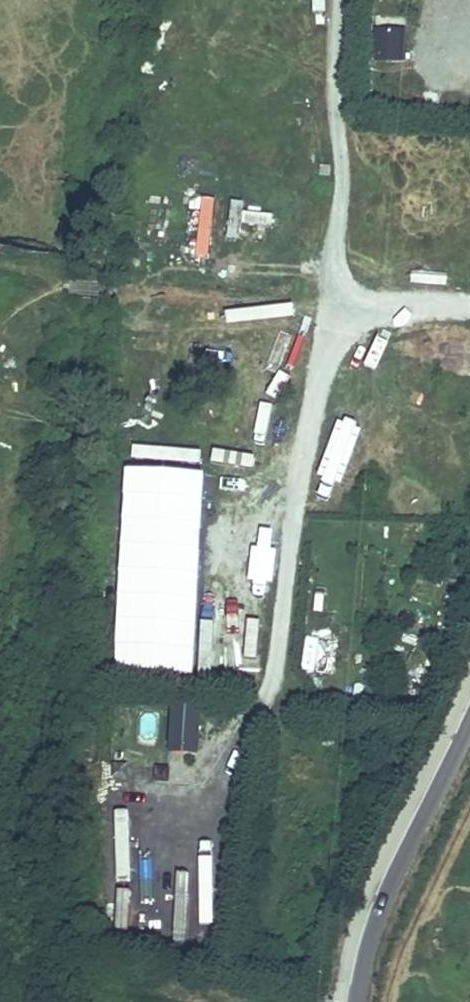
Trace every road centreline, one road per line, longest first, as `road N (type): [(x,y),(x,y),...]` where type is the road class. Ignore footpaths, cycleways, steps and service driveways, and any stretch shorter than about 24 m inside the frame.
road 1 (track): [(469,315),(328,311),(263,721)]
road 2 (unclassified): [(371,1001),(383,926),(469,690)]
road 3 (track): [(328,311),(347,0)]

